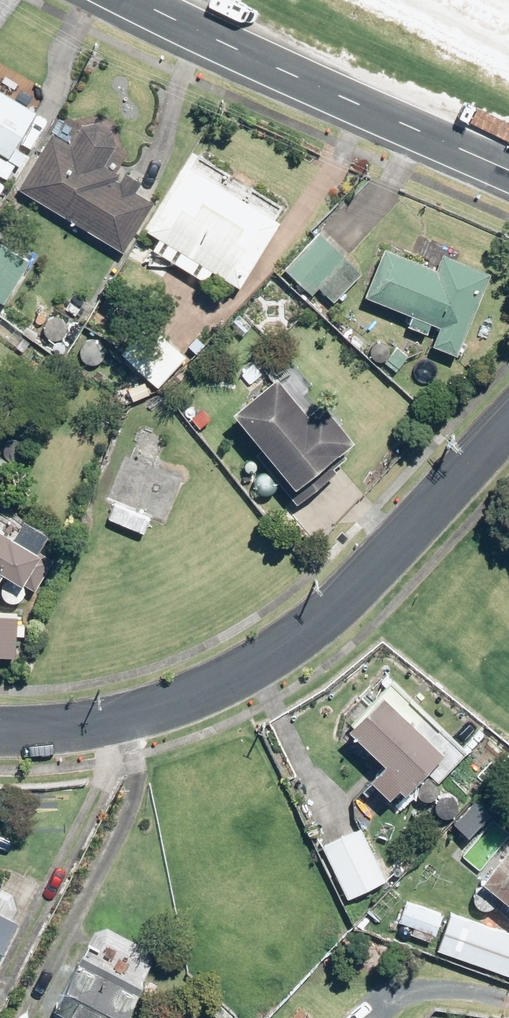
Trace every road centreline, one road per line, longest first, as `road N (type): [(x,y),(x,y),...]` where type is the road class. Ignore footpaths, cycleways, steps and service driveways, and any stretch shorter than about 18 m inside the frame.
road 1 (residential): [(0,730),(92,726),(148,714),(250,670),(348,598),(508,429)]
road 2 (secondary): [(136,0),(508,169)]

